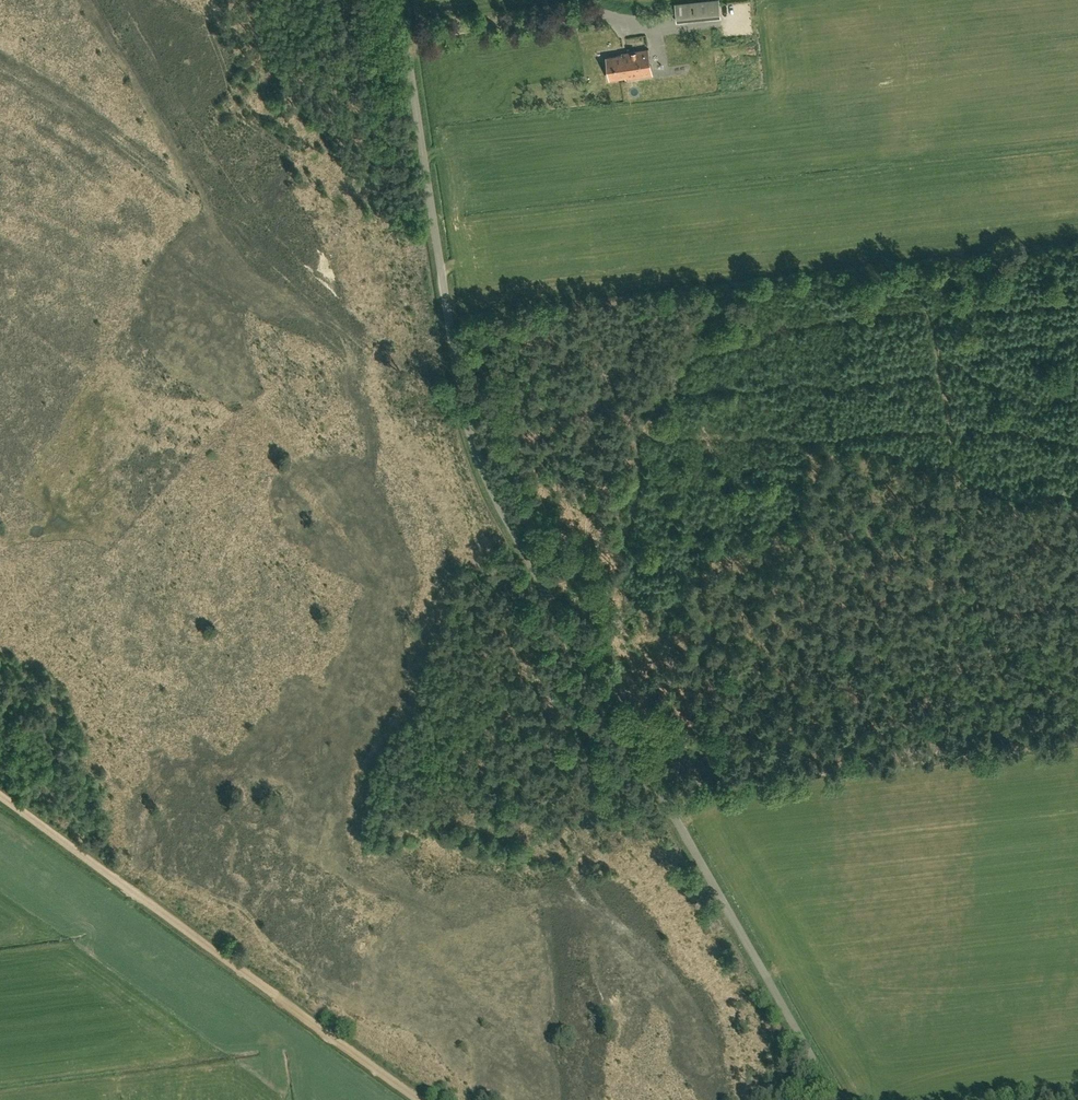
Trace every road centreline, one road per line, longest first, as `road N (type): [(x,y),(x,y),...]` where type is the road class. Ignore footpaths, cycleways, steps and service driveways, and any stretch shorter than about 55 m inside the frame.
road 1 (unclassified): [(844,1099),(511,522),(469,430),(399,0)]
road 2 (track): [(0,796),(420,1099)]

